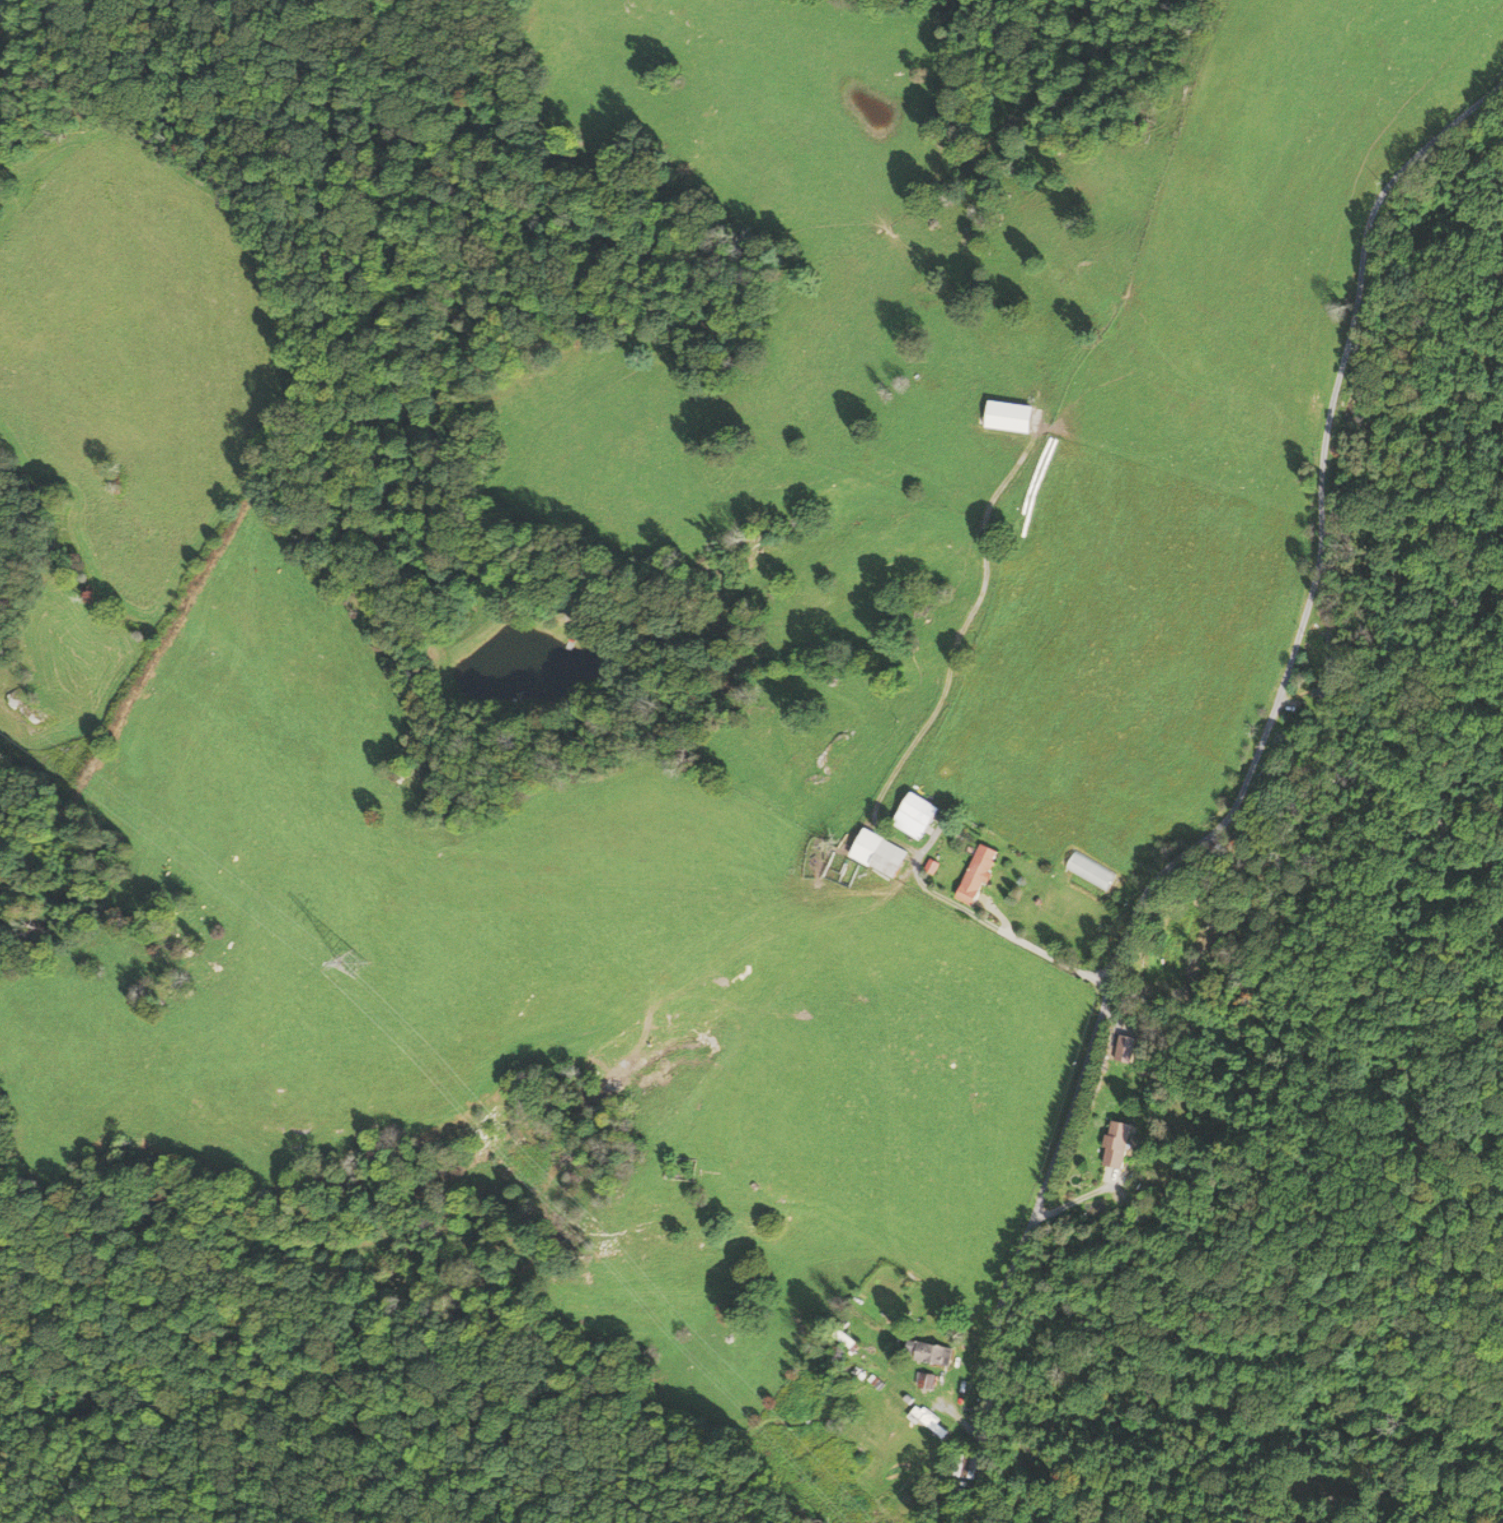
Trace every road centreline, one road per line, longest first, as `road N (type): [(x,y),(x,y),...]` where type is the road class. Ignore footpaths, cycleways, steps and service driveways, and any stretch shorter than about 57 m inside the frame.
road 1 (residential): [(972,1522),(979,1433),(1011,1295),(1037,1206),(1101,1050),(1104,986),(1133,914),(1163,872),(1239,804),(1313,601),(1337,380),(1370,225),(1399,175),(1502,89)]

